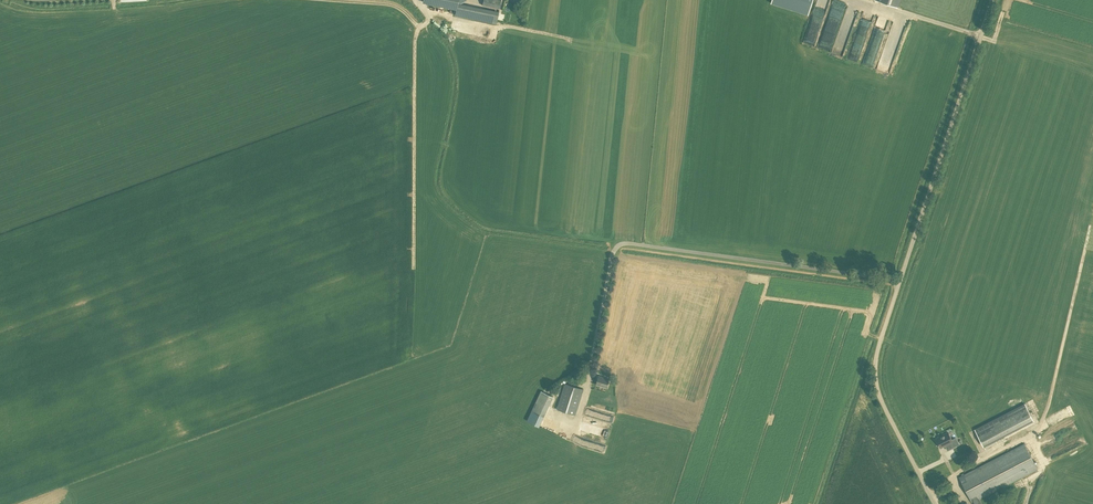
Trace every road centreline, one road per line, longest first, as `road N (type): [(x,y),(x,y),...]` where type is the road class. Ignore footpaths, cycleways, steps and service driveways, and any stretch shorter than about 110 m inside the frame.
road 1 (unclassified): [(590,364),(621,243),(900,280)]
road 2 (unclassified): [(900,280),(992,0)]
road 3 (unclassified): [(934,503),(875,379),(900,280)]

